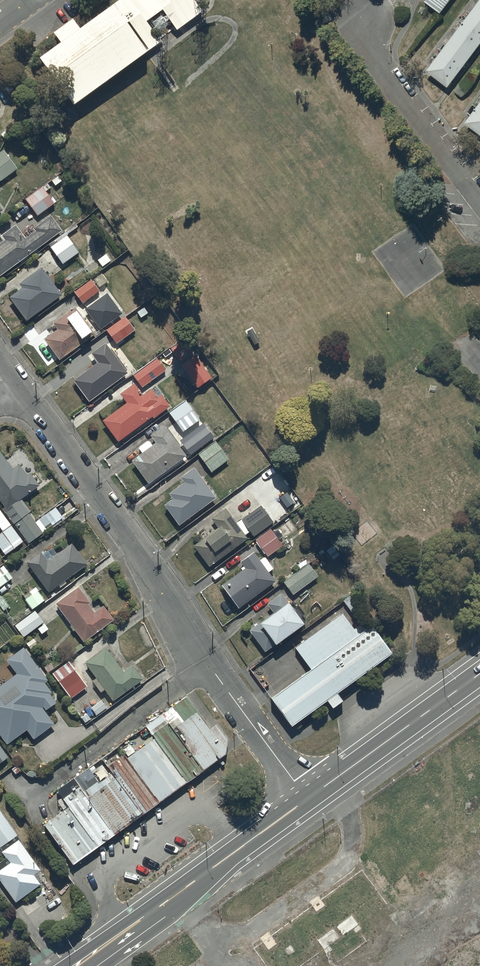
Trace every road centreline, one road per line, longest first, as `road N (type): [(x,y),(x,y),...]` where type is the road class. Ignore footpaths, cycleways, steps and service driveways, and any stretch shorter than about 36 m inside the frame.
road 1 (residential): [(307,798),(15,382)]
road 2 (secondary): [(93,955),(307,798)]
road 3 (secondary): [(307,798),(479,674)]
road 4 (residential): [(367,22),(376,58),(479,195)]

